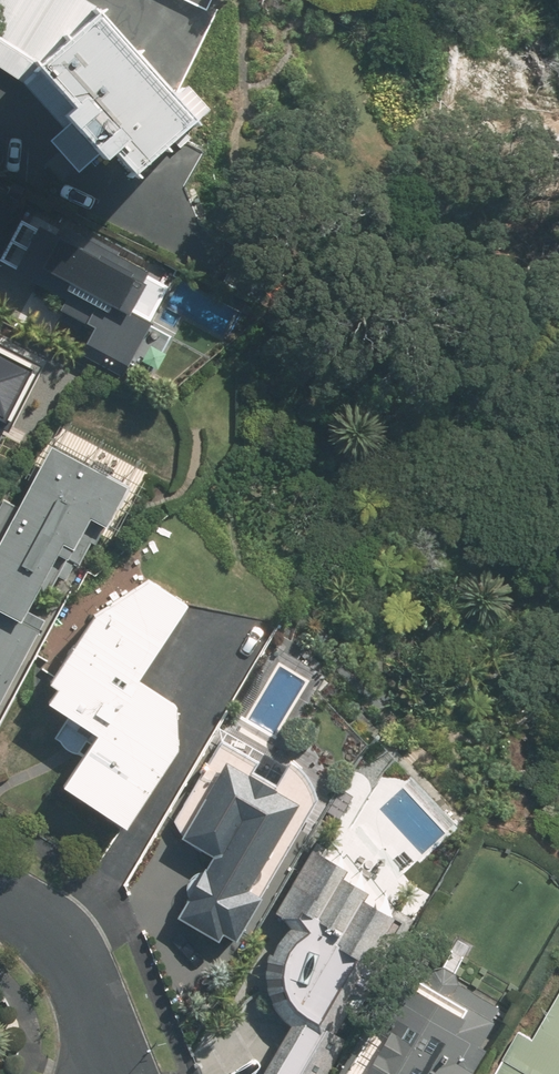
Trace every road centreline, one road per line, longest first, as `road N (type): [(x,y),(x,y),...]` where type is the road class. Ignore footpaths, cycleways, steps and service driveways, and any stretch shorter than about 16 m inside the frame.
road 1 (residential): [(0,898),(59,942),(120,1073)]

